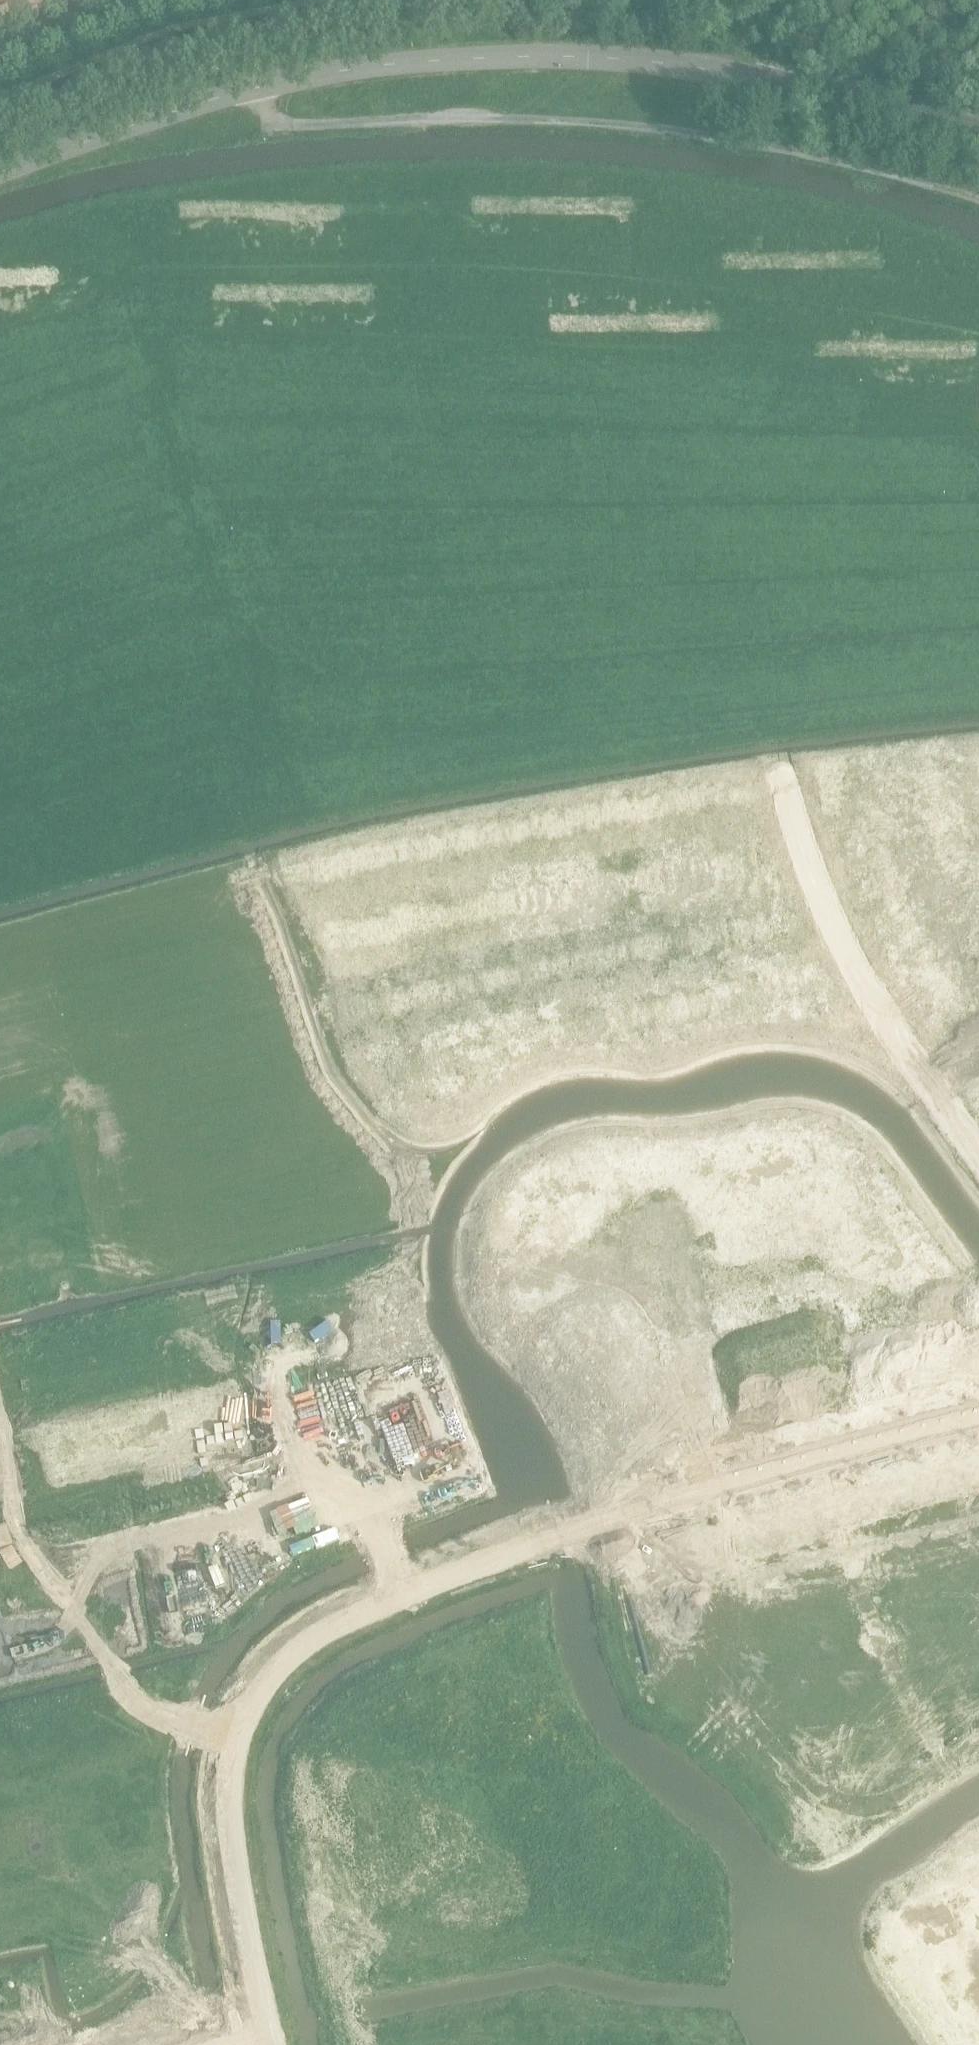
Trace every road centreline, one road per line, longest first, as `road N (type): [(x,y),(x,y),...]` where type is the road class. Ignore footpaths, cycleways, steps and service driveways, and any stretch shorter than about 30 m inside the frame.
road 1 (unclassified): [(978,127),(689,66),(552,57),(445,62),(260,88),(0,174)]
road 2 (residential): [(139,393),(218,716),(260,813),(274,823),(764,722)]
road 3 (track): [(978,200),(689,134),(511,121),(269,128),(260,88)]
road 4 (residential): [(661,384),(541,364),(391,362),(220,372),(139,393)]
road 5 (residential): [(764,722),(661,384)]
road 6 (residential): [(661,384),(794,377),(882,402),(978,474)]
road 7 (residential): [(15,1515),(34,1565),(121,1685),(170,1717),(237,1740)]
road 8 (residential): [(905,1055),(826,914),(774,757)]
road 9 (residential): [(275,1353),(303,1440),(368,1515),(403,1596)]
road 10 (residential): [(774,757),(978,729)]

